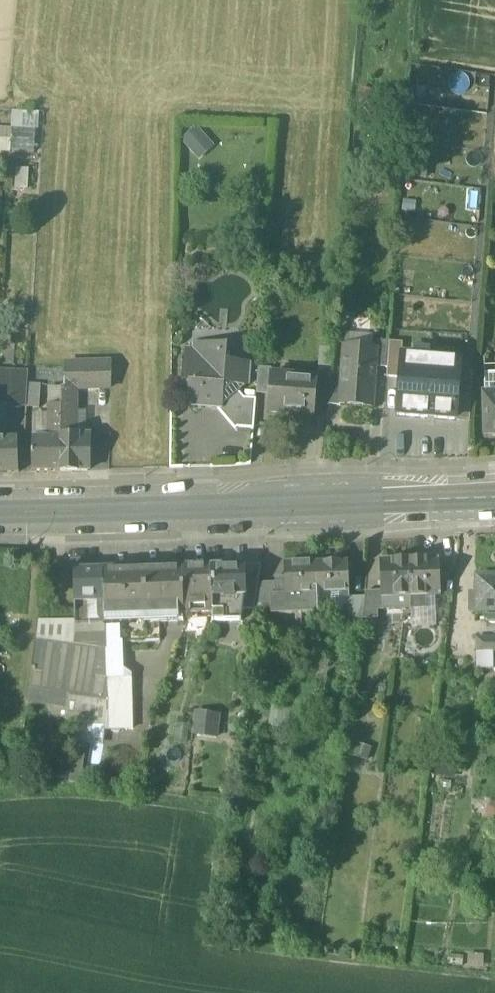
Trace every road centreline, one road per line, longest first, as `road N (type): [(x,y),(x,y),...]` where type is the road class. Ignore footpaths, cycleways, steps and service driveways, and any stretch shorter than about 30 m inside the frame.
road 1 (secondary): [(0,514),(494,501)]

